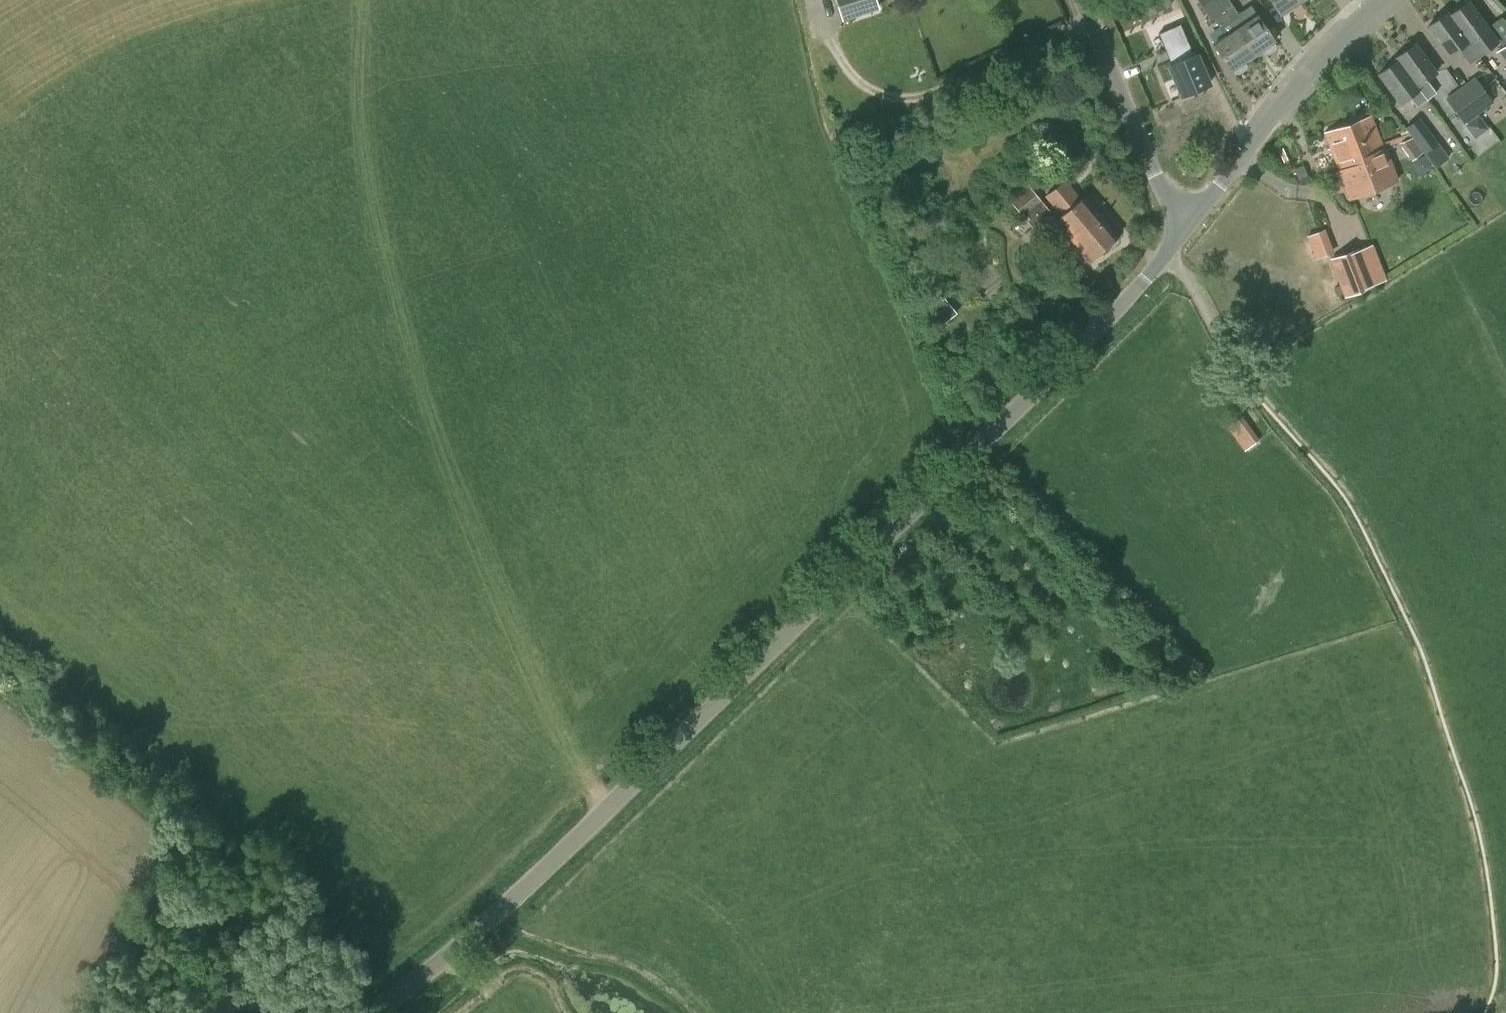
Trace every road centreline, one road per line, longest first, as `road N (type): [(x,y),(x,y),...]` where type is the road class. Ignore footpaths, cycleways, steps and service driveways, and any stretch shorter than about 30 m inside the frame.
road 1 (unclassified): [(382,1012),(812,619),(1189,226)]
road 2 (unclassified): [(1189,226),(1310,71),(1383,0)]
road 3 (unclassified): [(1189,226),(1154,173),(1077,0)]

